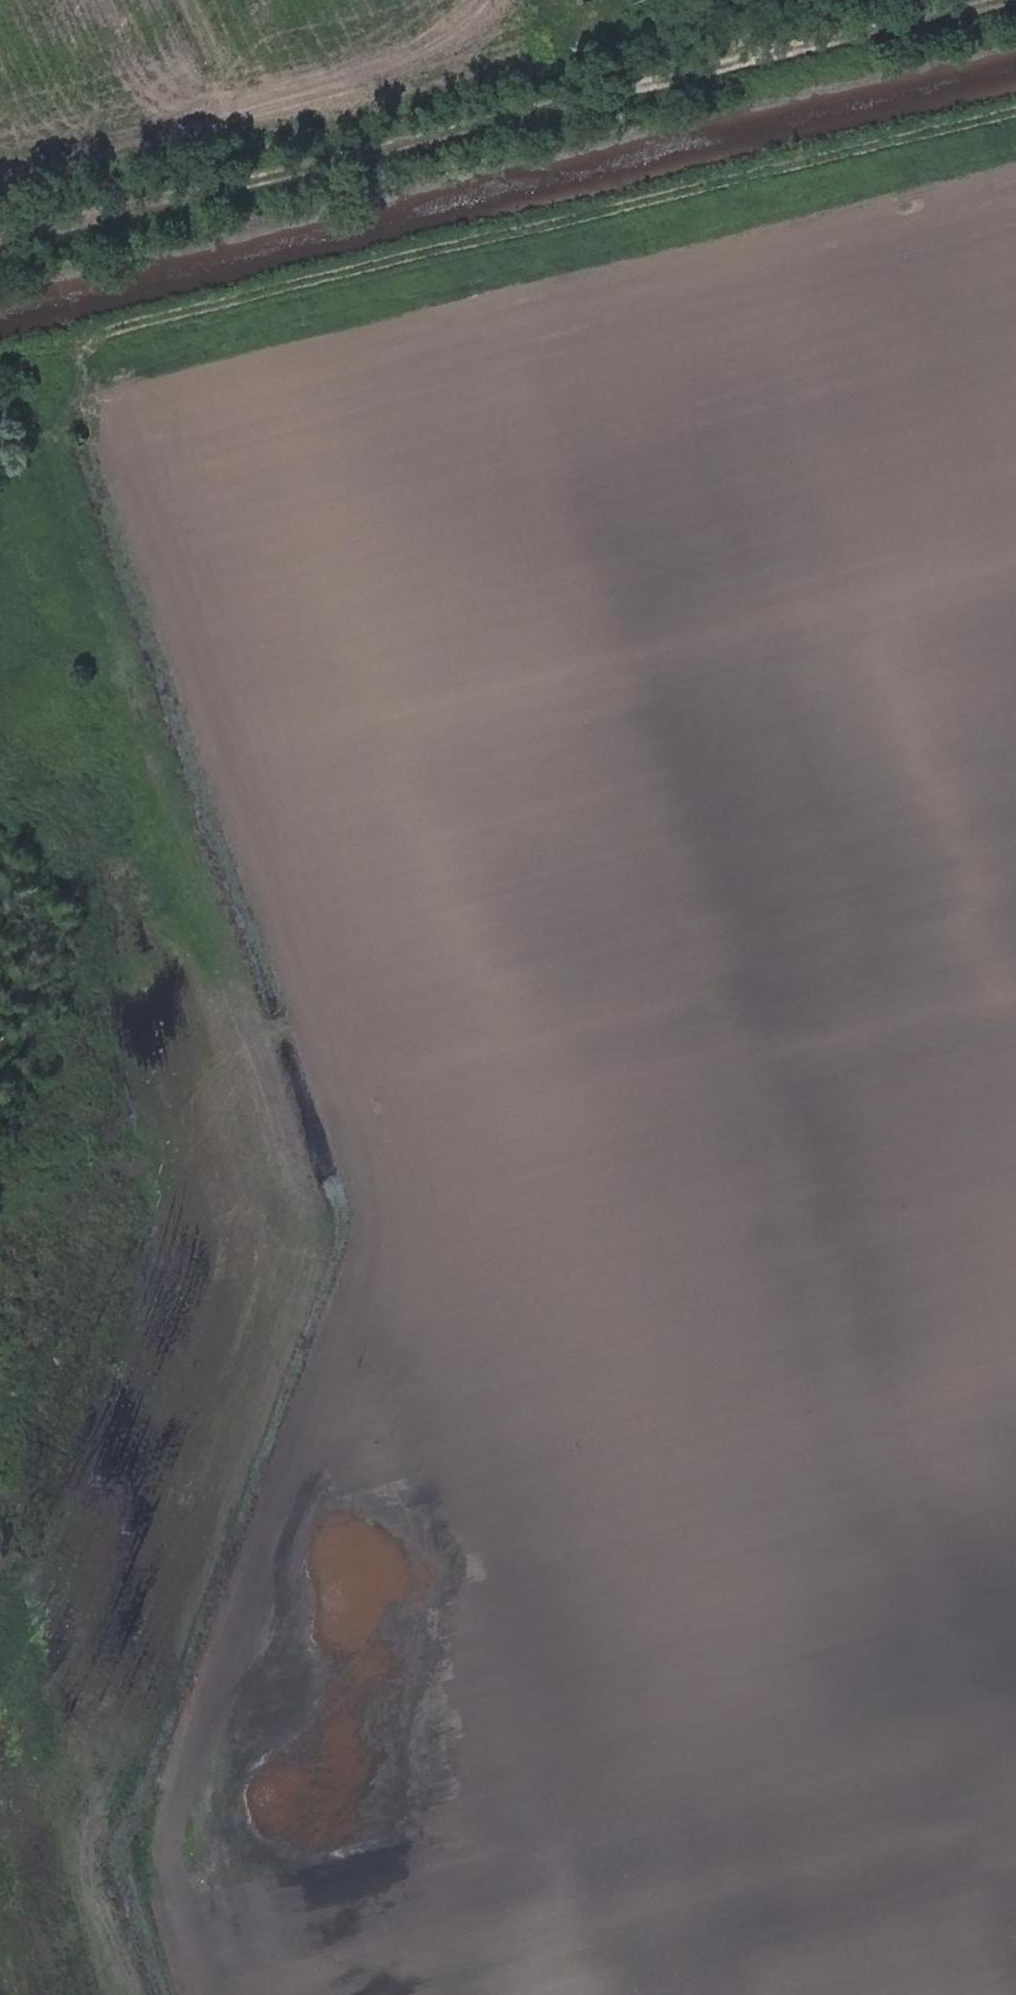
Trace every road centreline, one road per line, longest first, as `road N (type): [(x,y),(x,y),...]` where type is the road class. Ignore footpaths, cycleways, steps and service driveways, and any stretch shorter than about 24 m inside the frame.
road 1 (track): [(0,299),(1015,44)]

